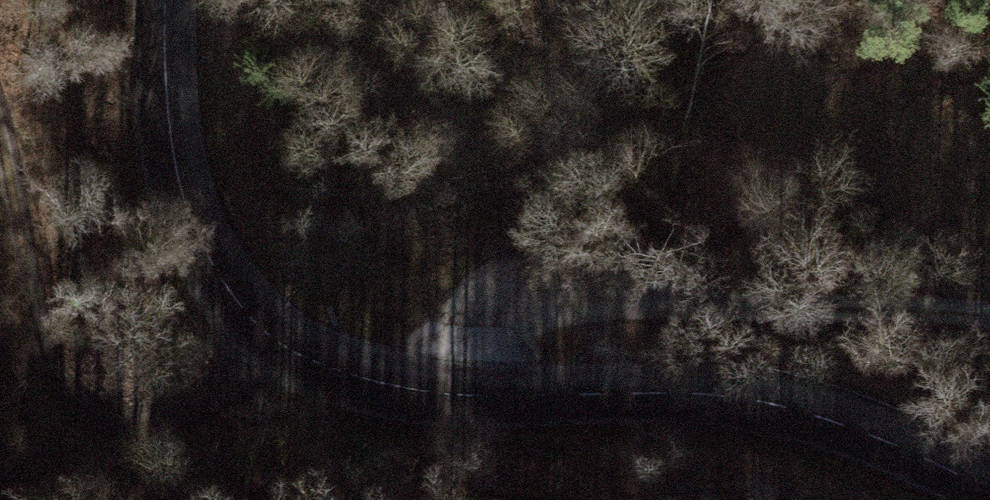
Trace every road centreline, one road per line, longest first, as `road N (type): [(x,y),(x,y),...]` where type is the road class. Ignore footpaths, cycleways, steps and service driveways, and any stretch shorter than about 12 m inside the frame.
road 1 (tertiary): [(989,499),(852,428),(649,381),(405,364),(269,334),(176,215),(168,0)]
road 2 (track): [(989,320),(908,305),(587,312),(405,364)]
road 3 (track): [(269,334),(167,420),(73,416),(17,346),(24,186),(0,129)]

